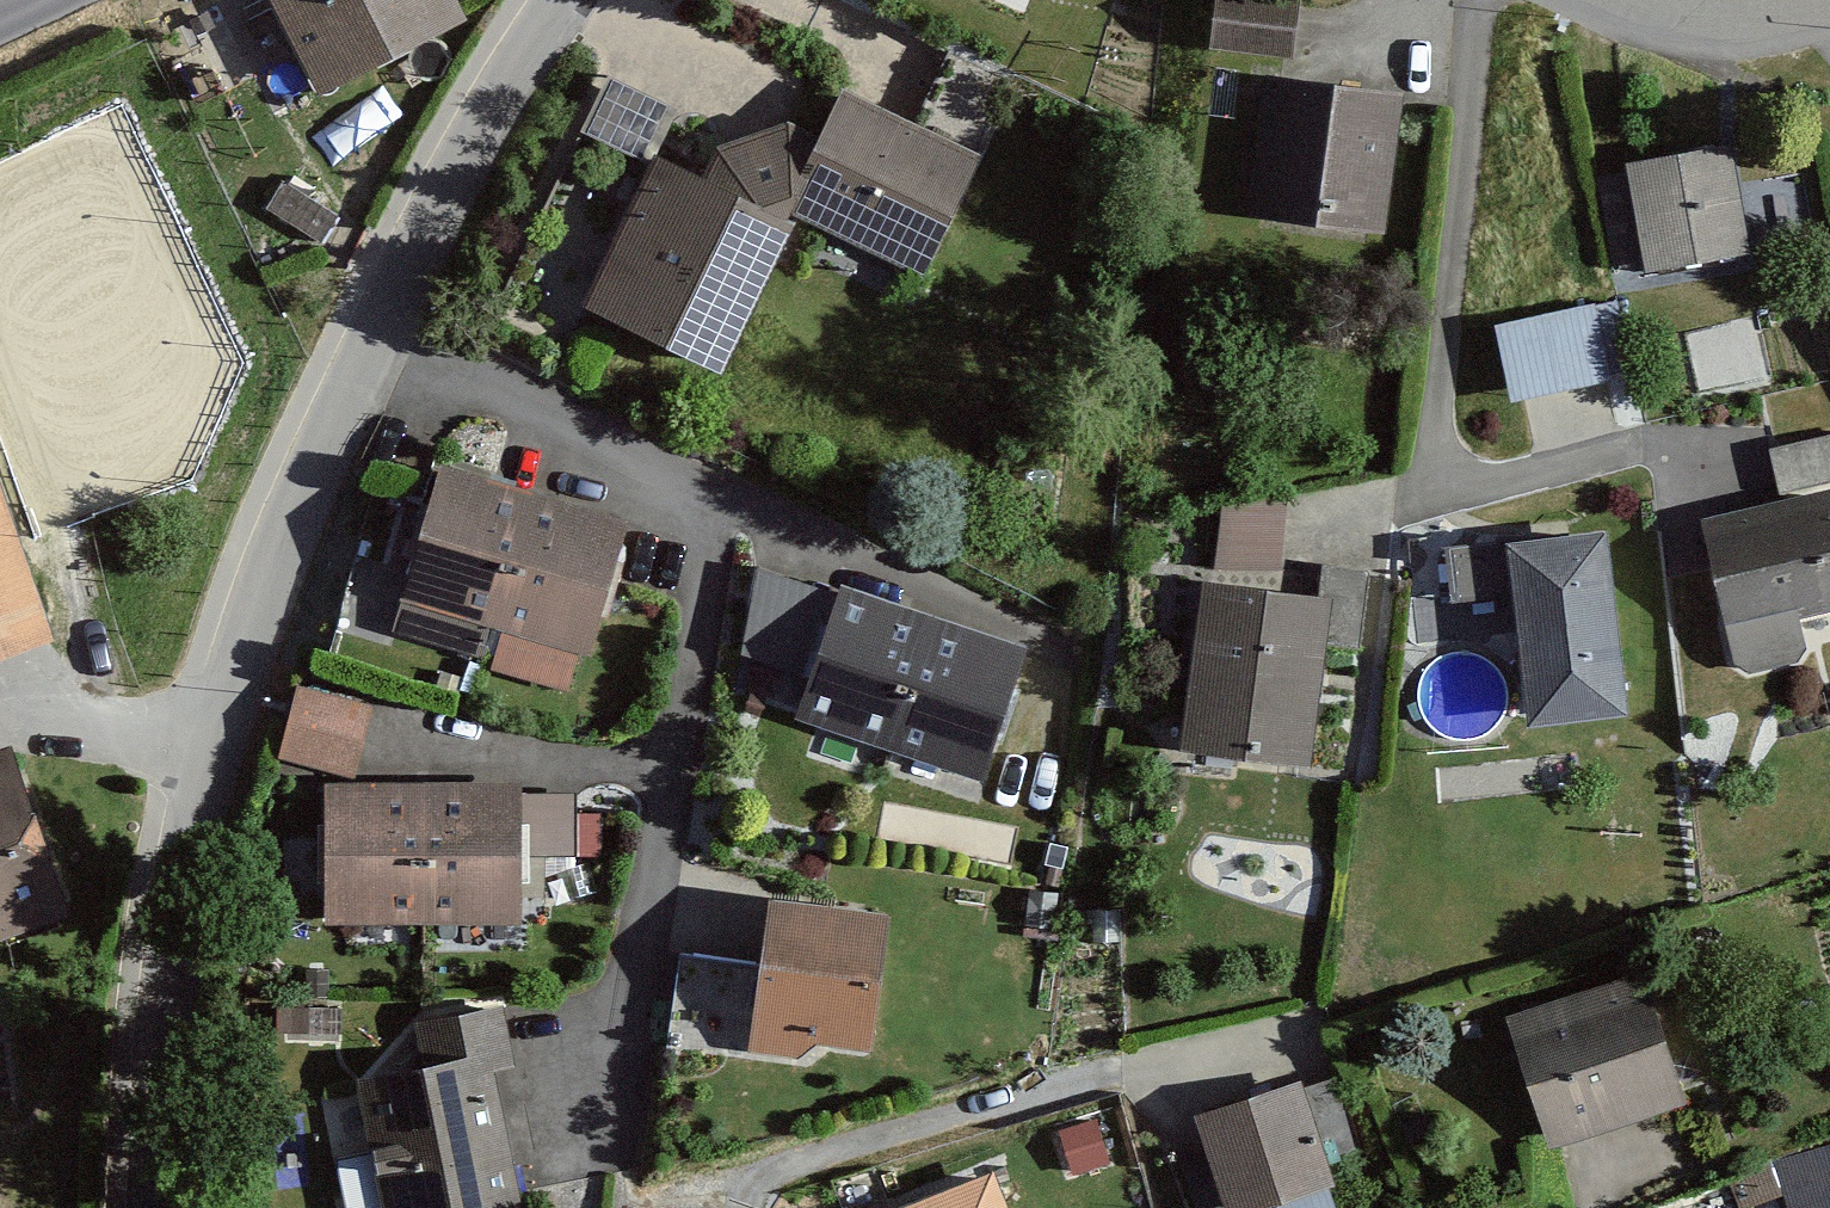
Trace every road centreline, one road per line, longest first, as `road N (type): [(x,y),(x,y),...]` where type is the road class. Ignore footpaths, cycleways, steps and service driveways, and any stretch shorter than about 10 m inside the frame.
road 1 (residential): [(155,1207),(164,1013),(204,744),(274,544),(370,341)]
road 2 (residential): [(575,1170),(715,499)]
road 3 (residential): [(370,341),(566,0)]
road 4 (residential): [(715,499),(370,341)]
road 5 (residential): [(1042,632),(715,499)]
road 6 (residential): [(1608,0),(1725,24),(1829,6)]

